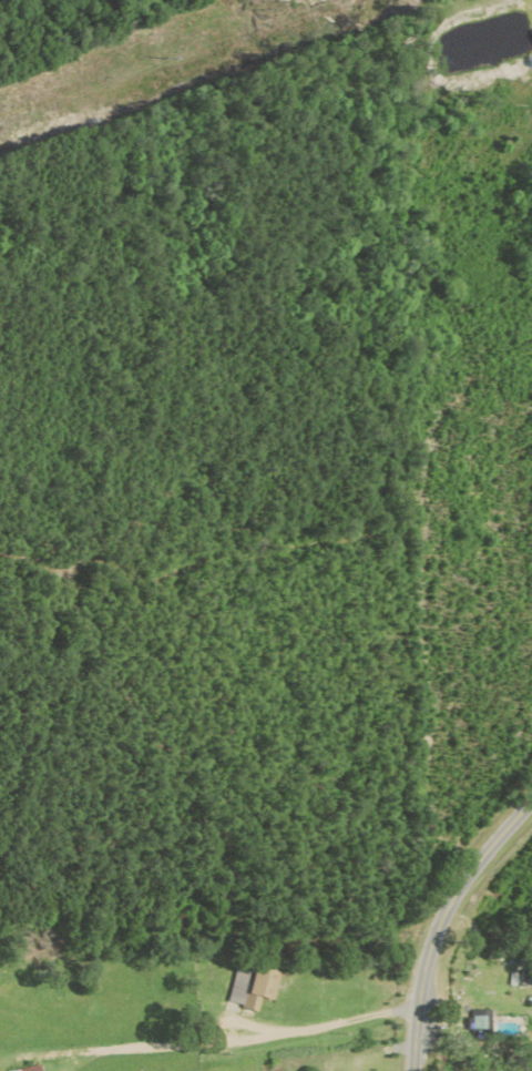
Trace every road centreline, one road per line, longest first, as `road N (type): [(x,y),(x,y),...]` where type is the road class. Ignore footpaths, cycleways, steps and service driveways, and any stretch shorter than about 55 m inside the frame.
road 1 (residential): [(420,1070),(421,997),(456,906),(531,817)]

